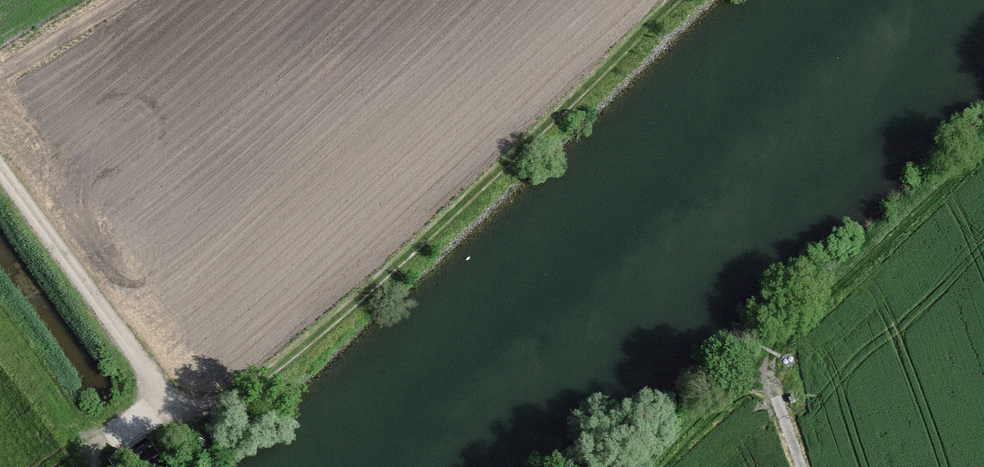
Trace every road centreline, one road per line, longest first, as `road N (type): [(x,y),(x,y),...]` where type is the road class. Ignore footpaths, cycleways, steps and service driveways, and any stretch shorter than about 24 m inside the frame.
road 1 (track): [(674,0),(279,372),(219,409),(192,412),(163,397),(108,440)]
road 2 (track): [(983,168),(664,466)]
road 3 (track): [(163,397),(0,167)]

